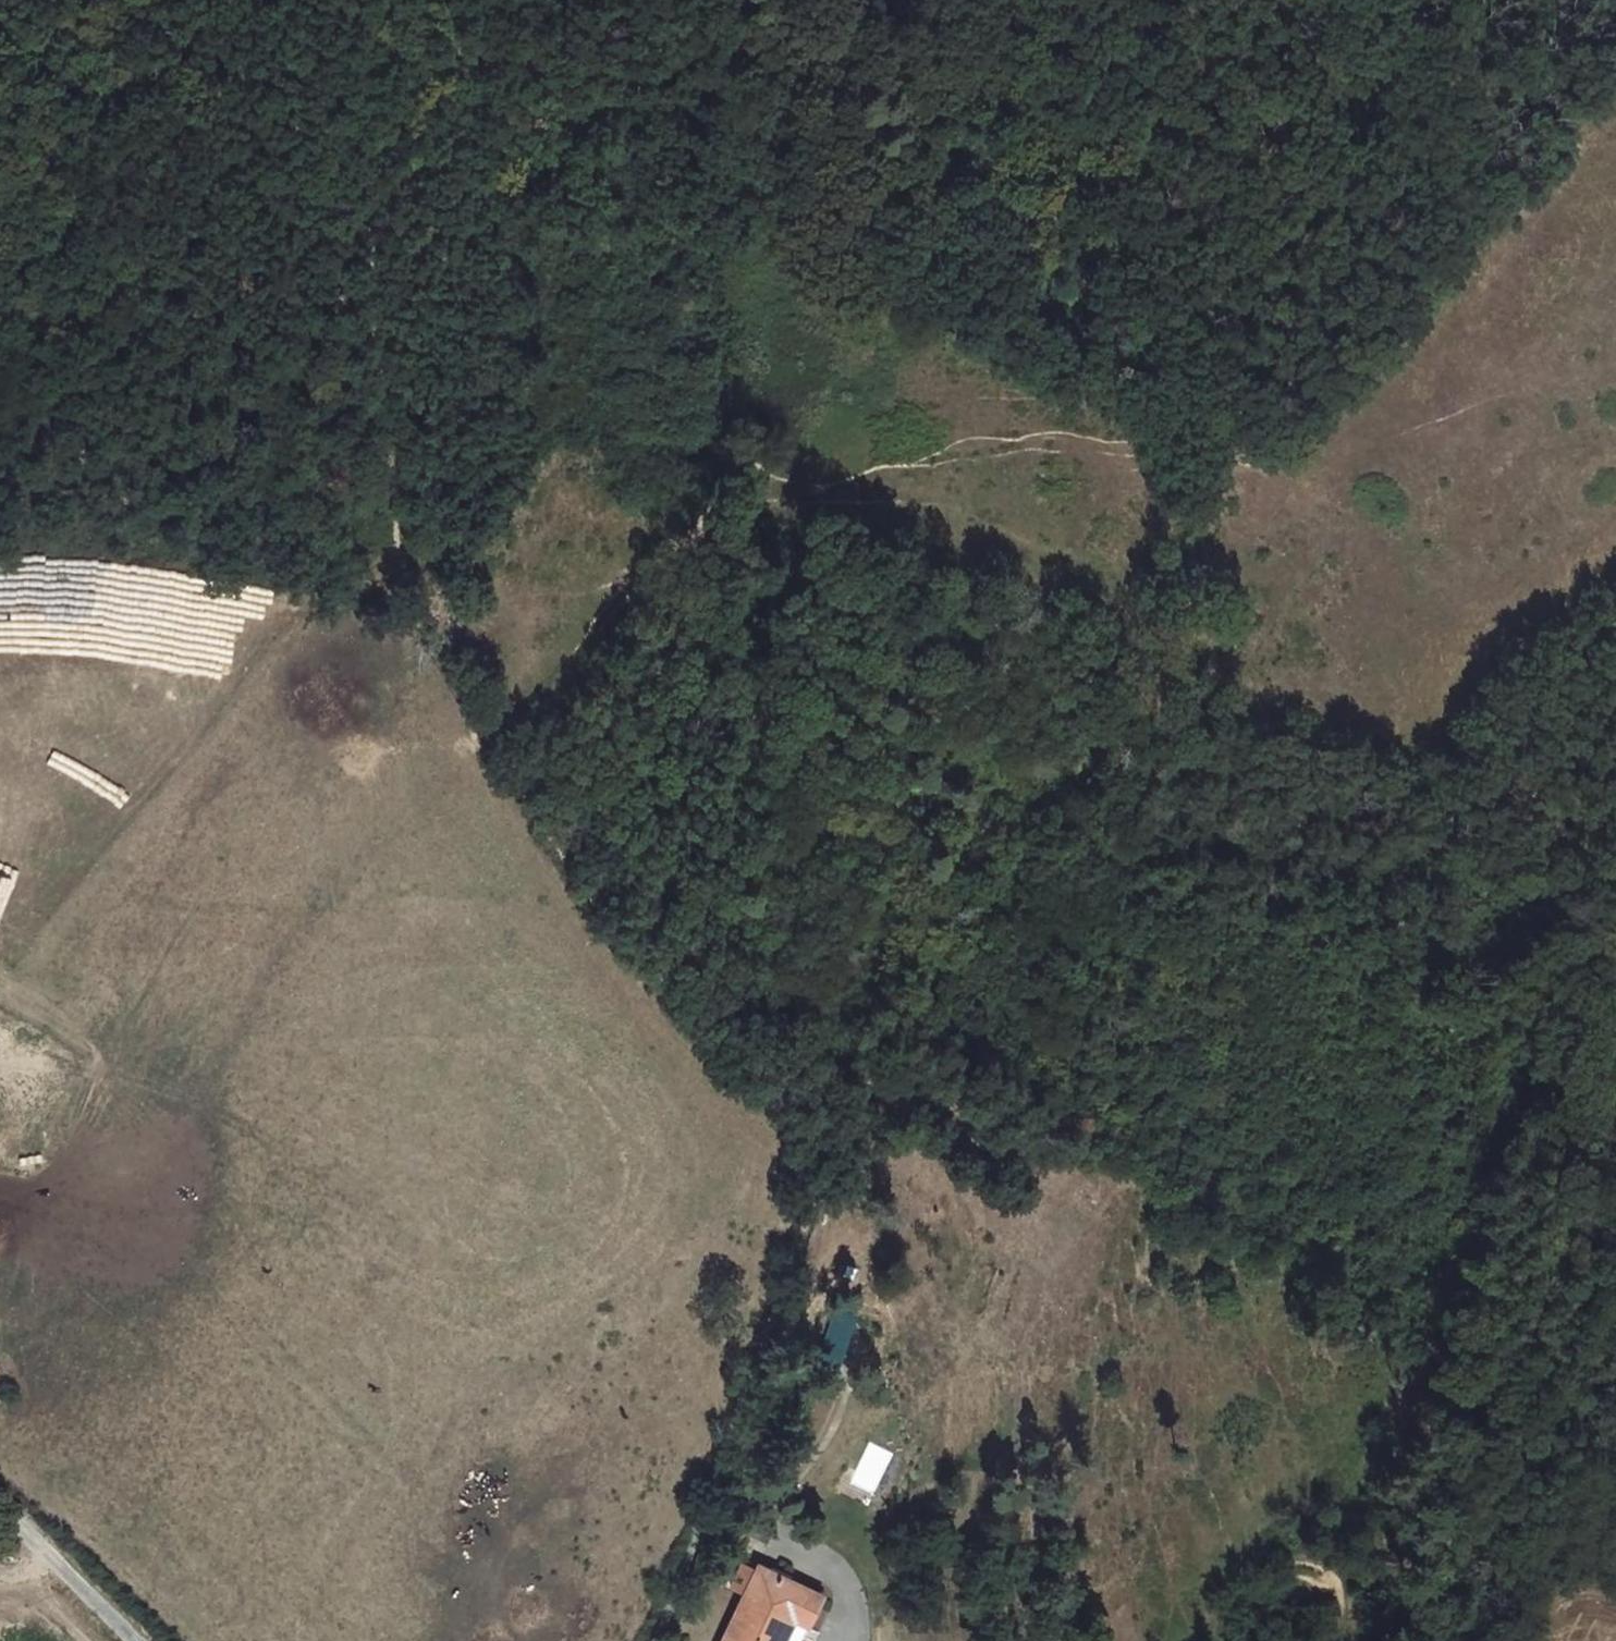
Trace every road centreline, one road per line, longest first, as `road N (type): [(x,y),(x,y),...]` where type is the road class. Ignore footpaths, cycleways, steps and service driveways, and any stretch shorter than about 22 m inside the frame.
road 1 (unclassified): [(137,1640),(0,1506)]
road 2 (unclassified): [(705,1515),(663,1640)]

